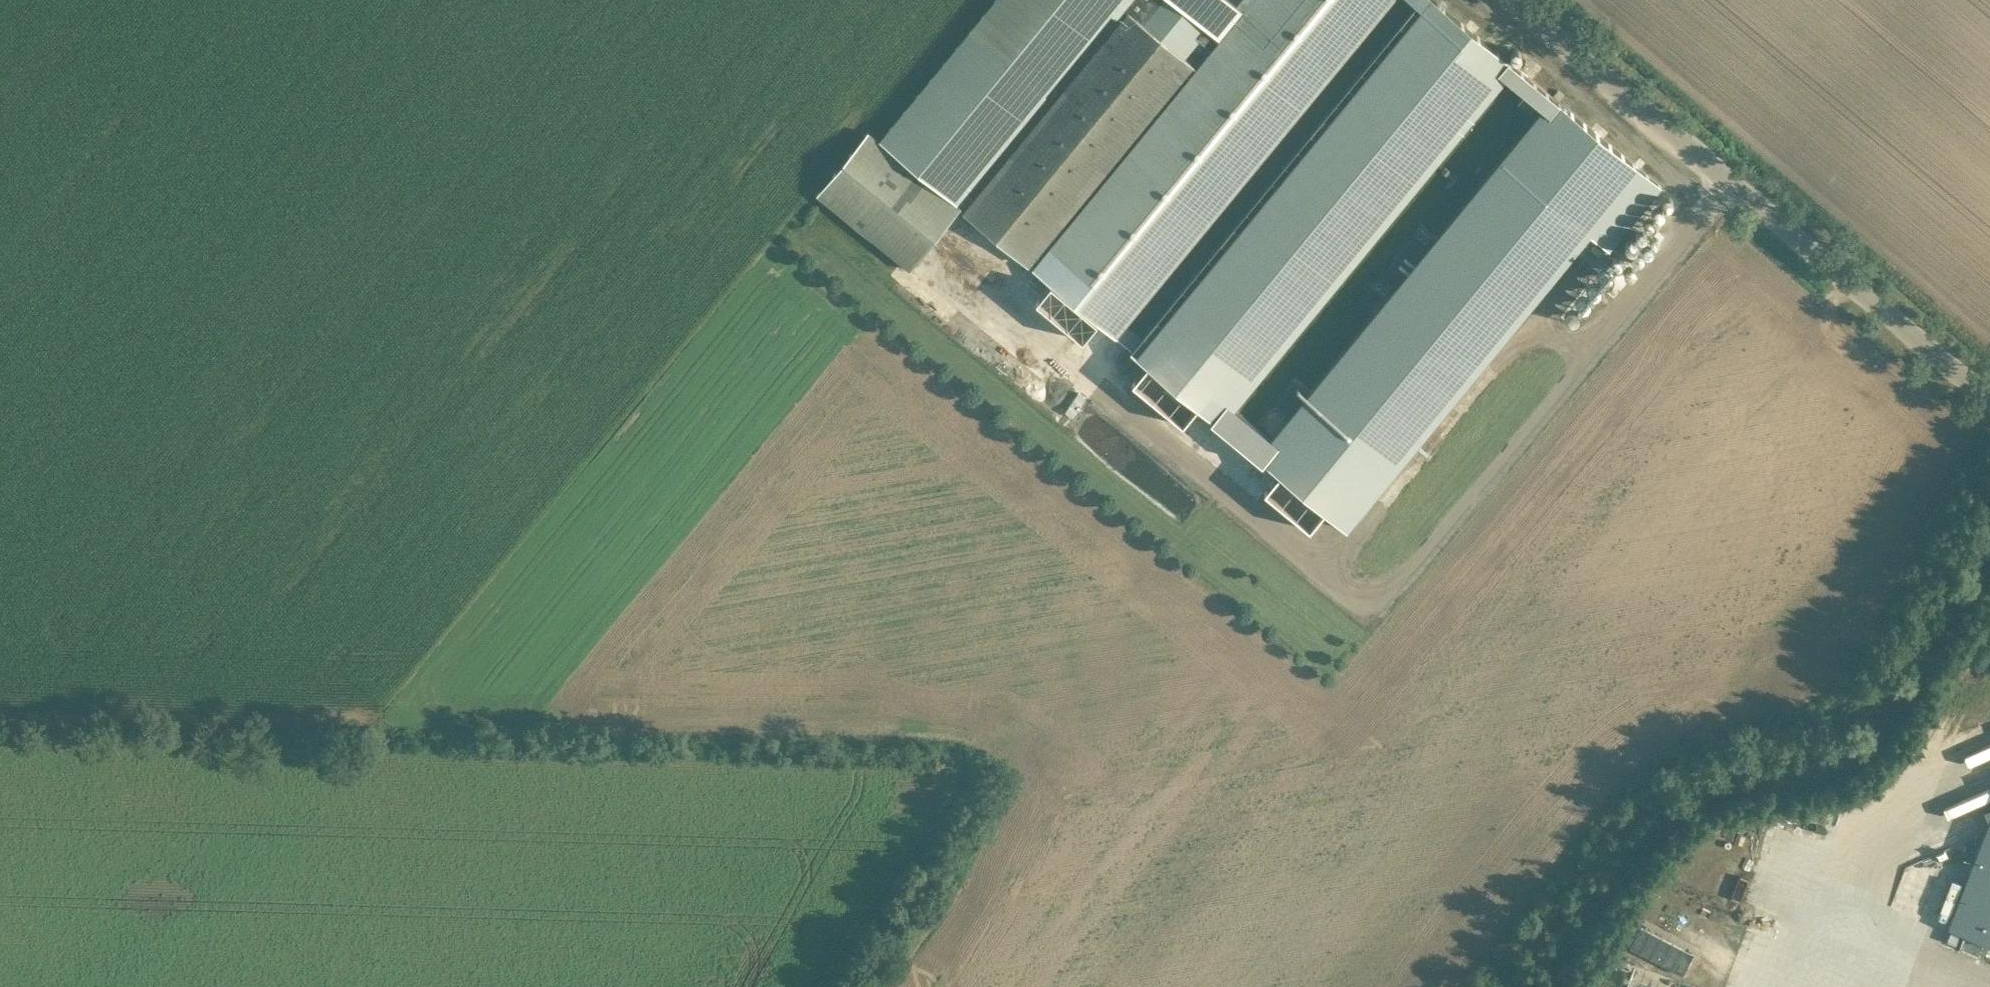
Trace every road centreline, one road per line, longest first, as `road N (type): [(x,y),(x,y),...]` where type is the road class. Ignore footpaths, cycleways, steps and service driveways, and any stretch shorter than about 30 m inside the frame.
road 1 (unclassified): [(1989,401),(1513,0)]

